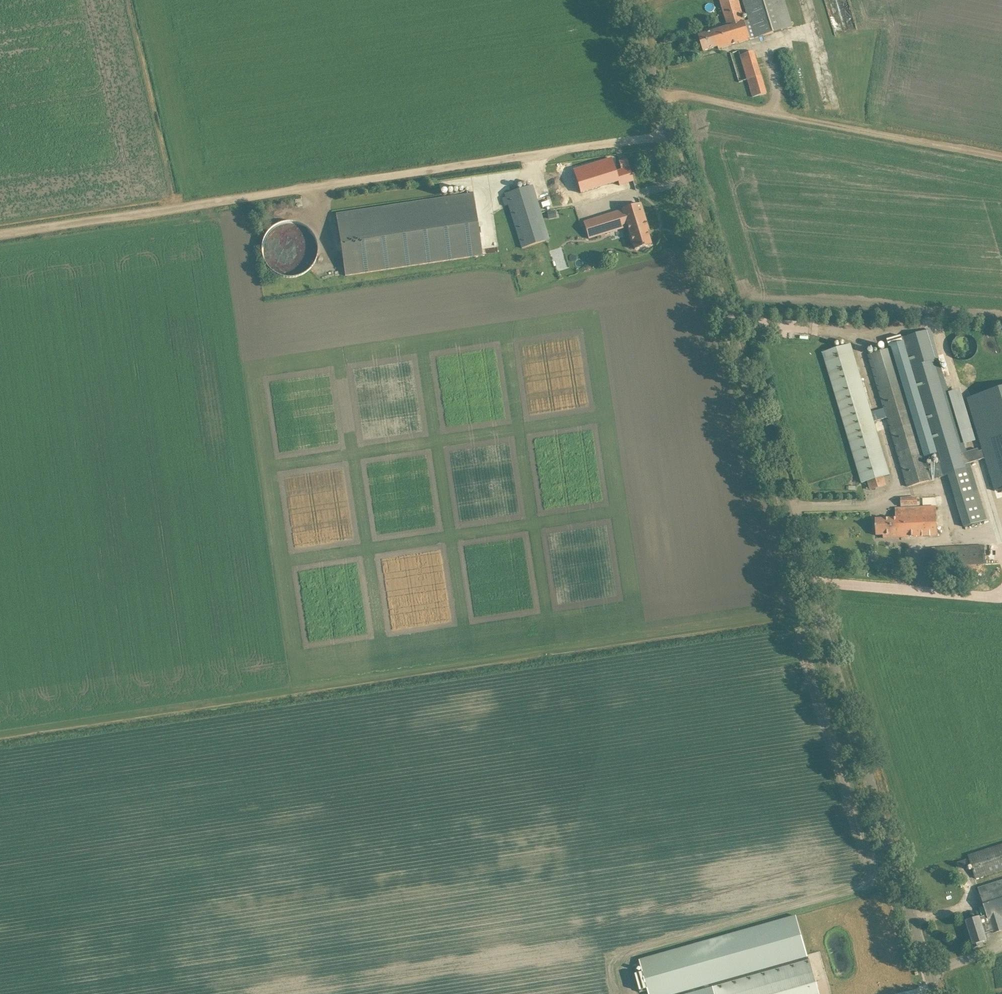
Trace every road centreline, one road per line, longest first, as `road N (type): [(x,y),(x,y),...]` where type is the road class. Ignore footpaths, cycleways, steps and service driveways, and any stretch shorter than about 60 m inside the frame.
road 1 (tertiary): [(935,993),(630,0)]
road 2 (track): [(672,136),(0,235)]
road 3 (track): [(1001,156),(659,93)]

